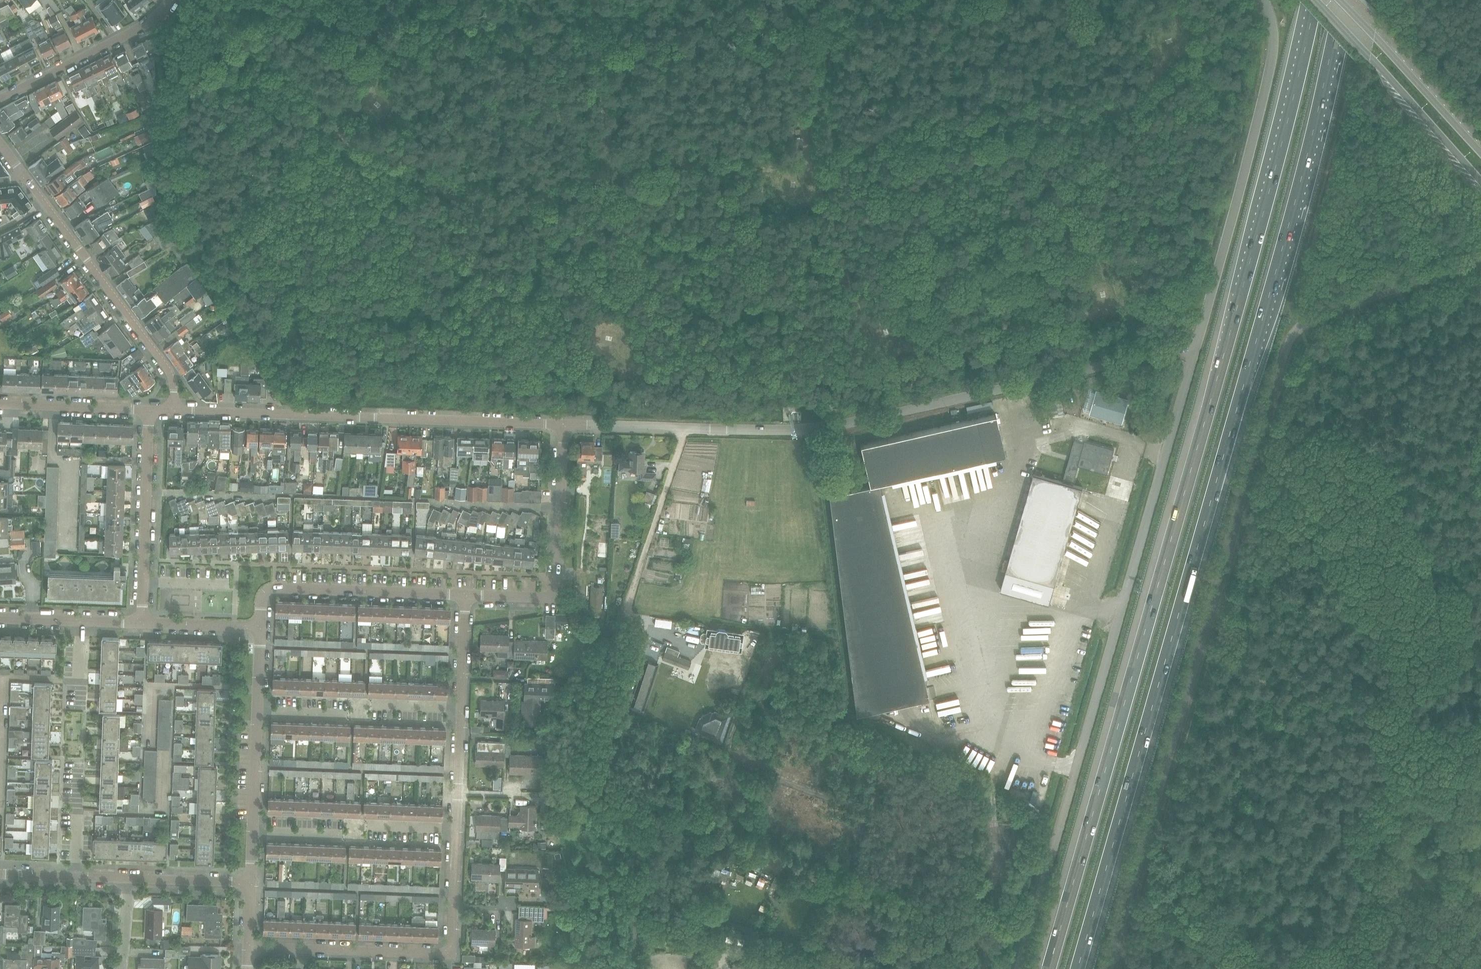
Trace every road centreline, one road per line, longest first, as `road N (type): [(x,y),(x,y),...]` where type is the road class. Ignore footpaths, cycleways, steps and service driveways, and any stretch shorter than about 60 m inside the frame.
road 1 (motorway): [(1315,0),(1227,348),(1049,968)]
road 2 (motorway): [(1078,968),(1277,270),(1341,0)]
road 3 (unclassified): [(1105,968),(1279,361),(1310,319),(1480,255)]
road 4 (unclassified): [(1008,968),(1195,344)]
road 5 (unclassified): [(684,428),(573,761),(580,777),(626,801),(636,821),(636,968)]
road 6 (unclassified): [(684,428),(809,430),(1195,344)]
road 7 (residential): [(563,425),(208,410),(182,389)]
road 8 (unclassified): [(1195,344),(1272,57),(1261,0)]
road 9 (residential): [(27,180),(182,389)]
road 10 (residential): [(247,949),(445,954),(455,907)]
road 11 (secondary): [(1318,0),(1480,181)]
road 12 (residential): [(262,622),(264,584),(465,591)]
road 13 (secondary): [(1480,152),(1342,0)]
road 14 (residential): [(457,836),(253,826)]
road 15 (residential): [(462,711),(259,702)]
road 16 (residential): [(0,102),(154,21),(170,0)]
road 17 (residential): [(465,591),(553,586),(560,508)]
road 18 (residential): [(0,408),(143,404)]
road 19 (residential): [(138,620),(142,491)]
road 20 (residential): [(271,494),(142,491)]
road 21 (residential): [(560,508),(433,500)]
road 22 (residential): [(253,826),(259,702)]
road 23 (residential): [(138,620),(262,622)]
road 24 (residential): [(250,880),(128,876)]
road 25 (residential): [(684,428),(563,425)]

